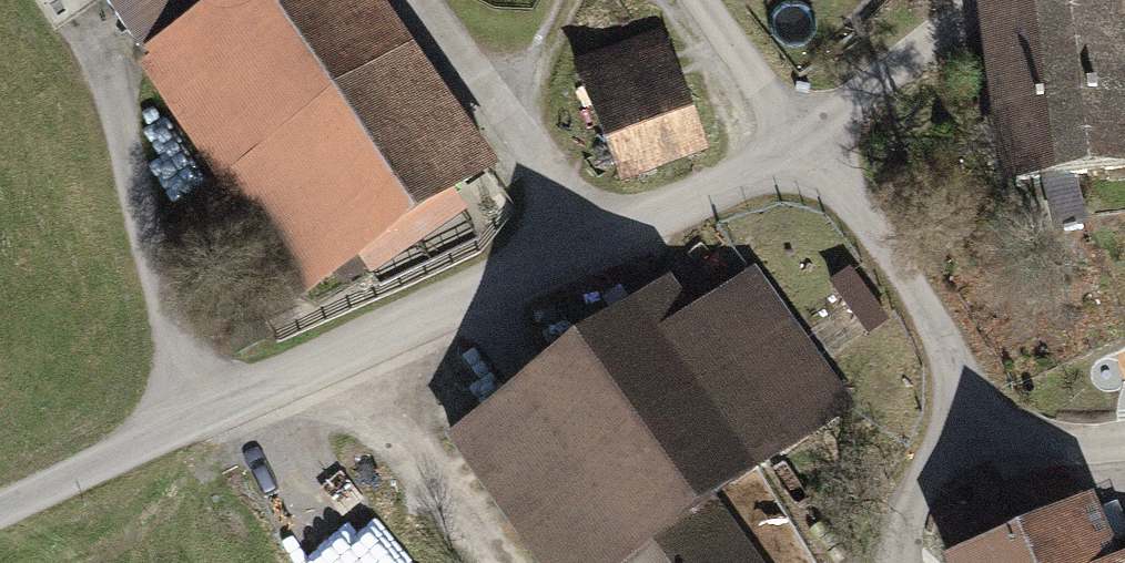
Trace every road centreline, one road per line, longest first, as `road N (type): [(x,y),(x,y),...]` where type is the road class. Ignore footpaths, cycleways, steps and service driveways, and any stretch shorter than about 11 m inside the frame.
road 1 (unclassified): [(0,512),(348,347),(750,176),(805,143)]
road 2 (track): [(805,143),(877,232),(952,356),(962,434),(913,523),(907,562)]
road 3 (track): [(984,0),(805,143)]
road 4 (track): [(702,0),(805,143)]
road 5 (track): [(962,434),(1124,446)]

